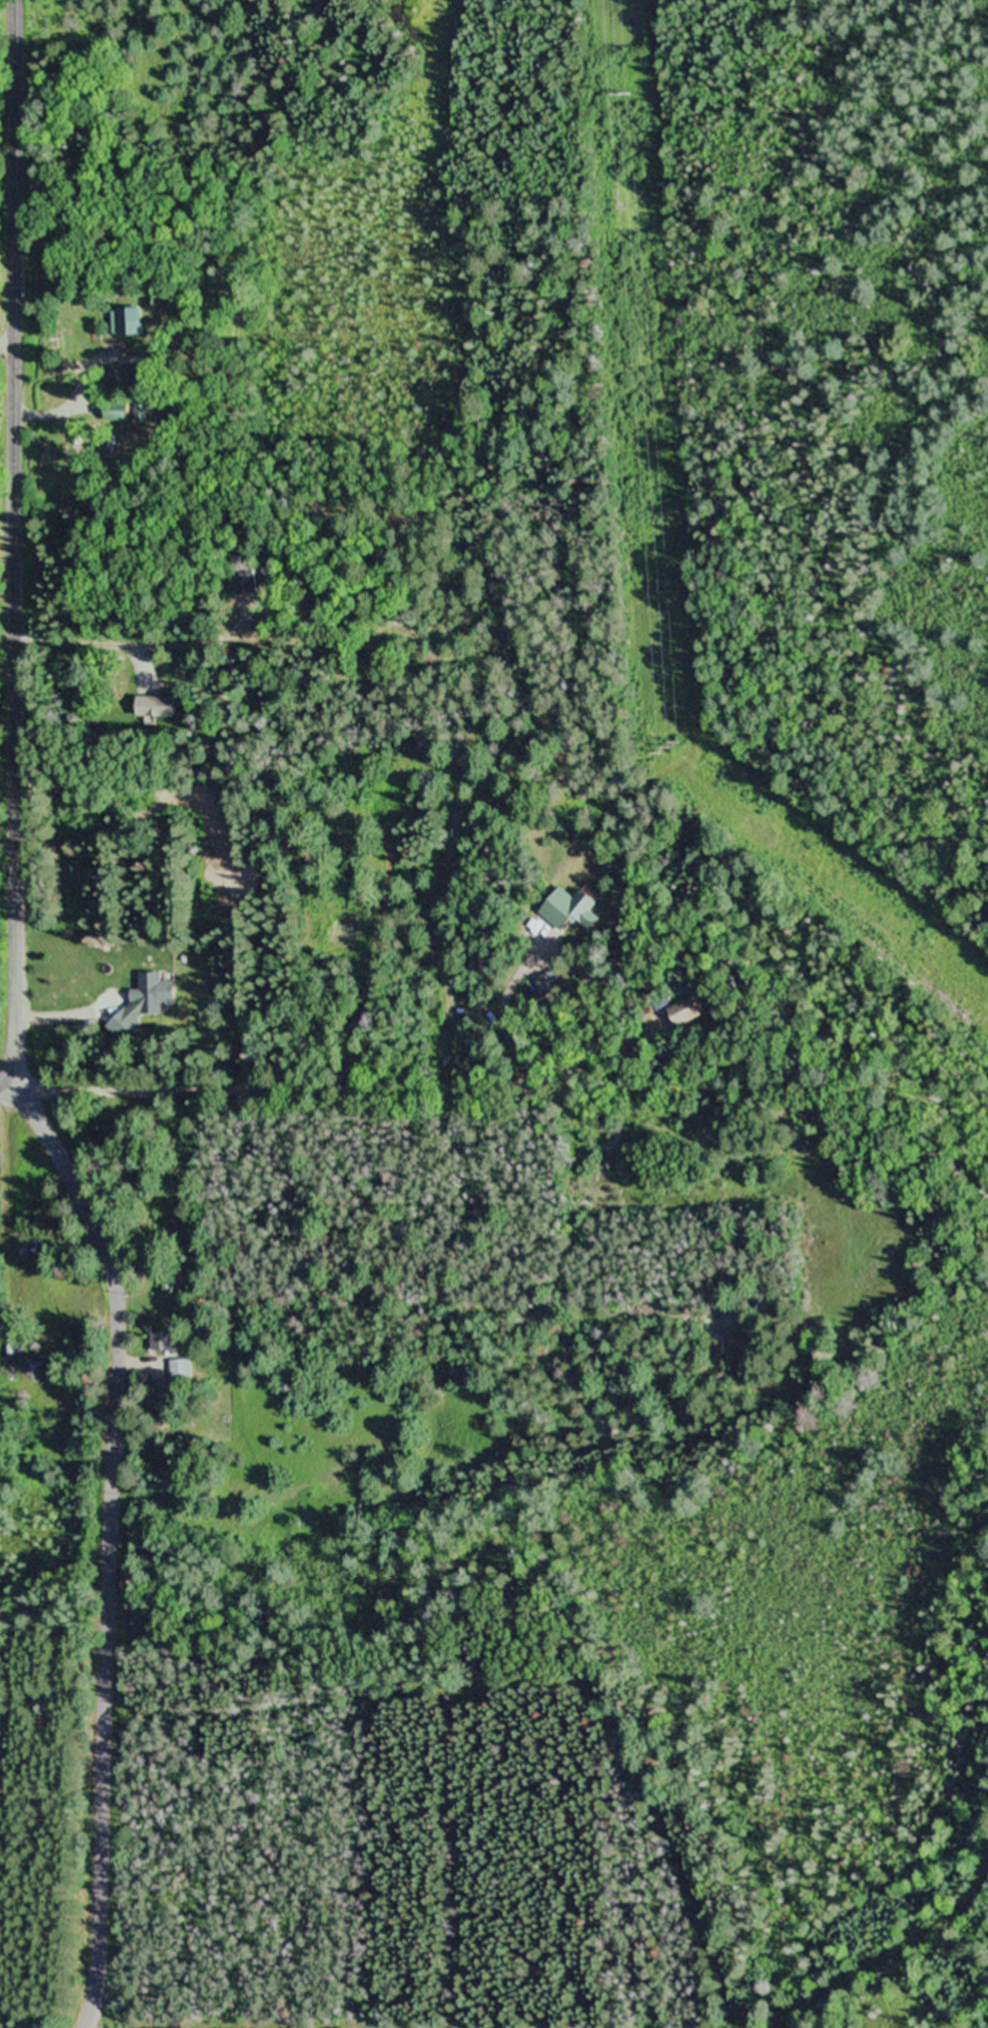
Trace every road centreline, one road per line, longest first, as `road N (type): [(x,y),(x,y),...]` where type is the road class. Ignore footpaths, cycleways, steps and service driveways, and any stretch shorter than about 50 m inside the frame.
road 1 (residential): [(82,2027),(95,2002),(102,1917),(122,1313),(114,1269),(31,1090),(22,1051),(16,523),(24,0)]

